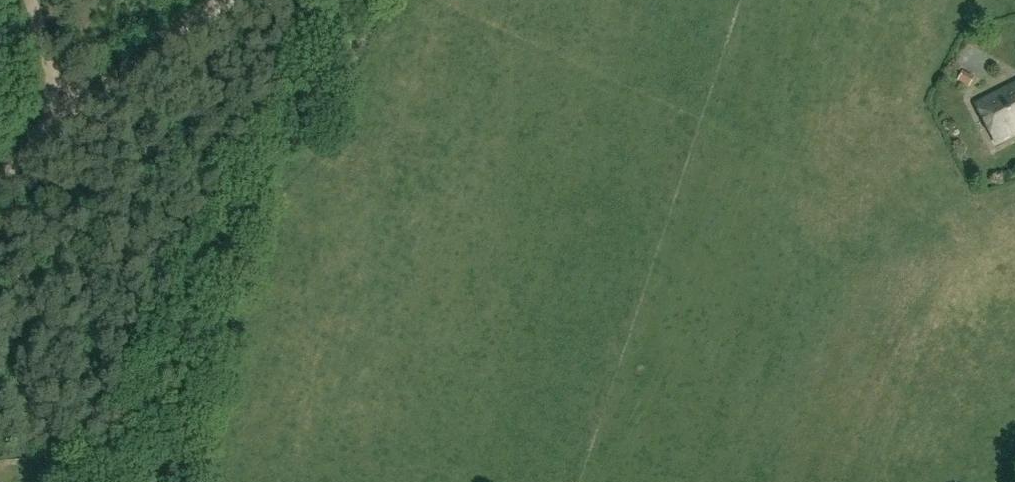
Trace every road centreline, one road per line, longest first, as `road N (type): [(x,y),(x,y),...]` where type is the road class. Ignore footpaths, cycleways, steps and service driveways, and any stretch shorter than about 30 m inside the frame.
road 1 (track): [(222,0),(71,120)]
road 2 (track): [(71,120),(30,0)]

